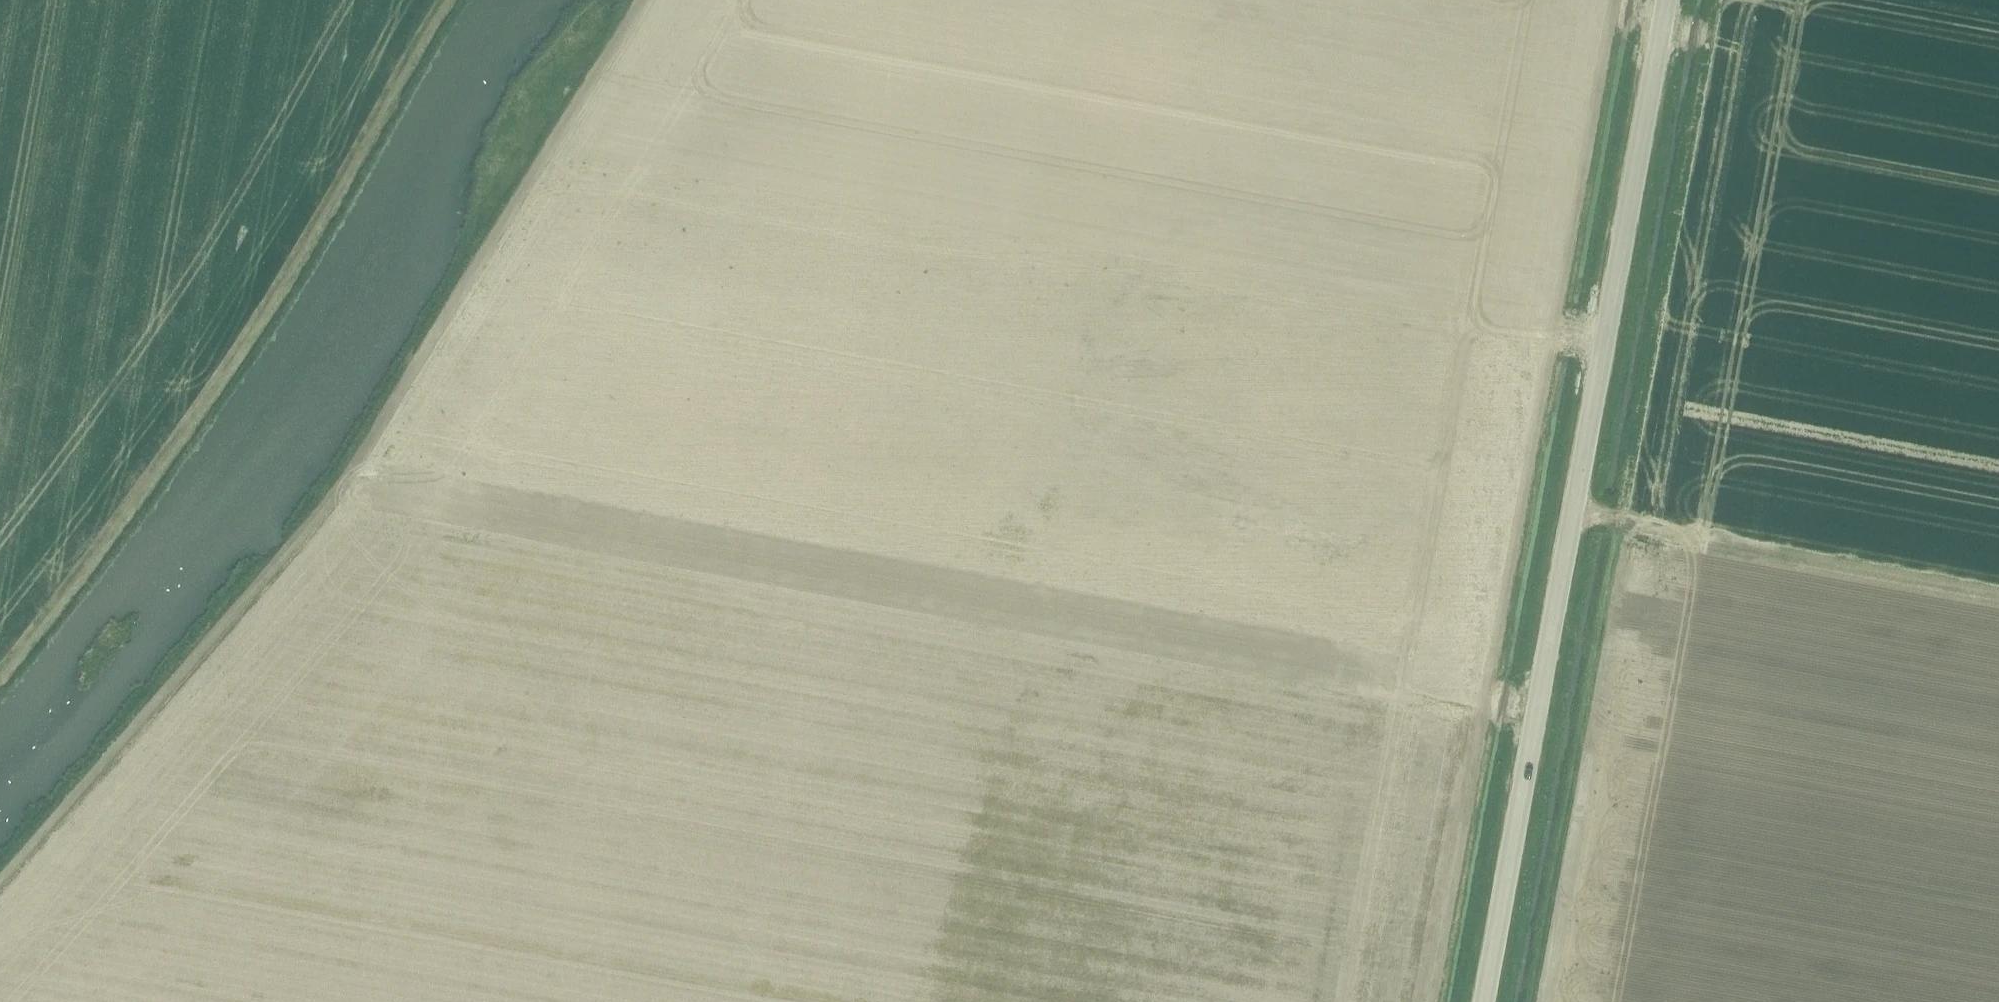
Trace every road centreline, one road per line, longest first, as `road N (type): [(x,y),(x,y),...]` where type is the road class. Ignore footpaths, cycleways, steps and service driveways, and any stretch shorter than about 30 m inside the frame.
road 1 (tertiary): [(1486,1001),(1669,0)]

